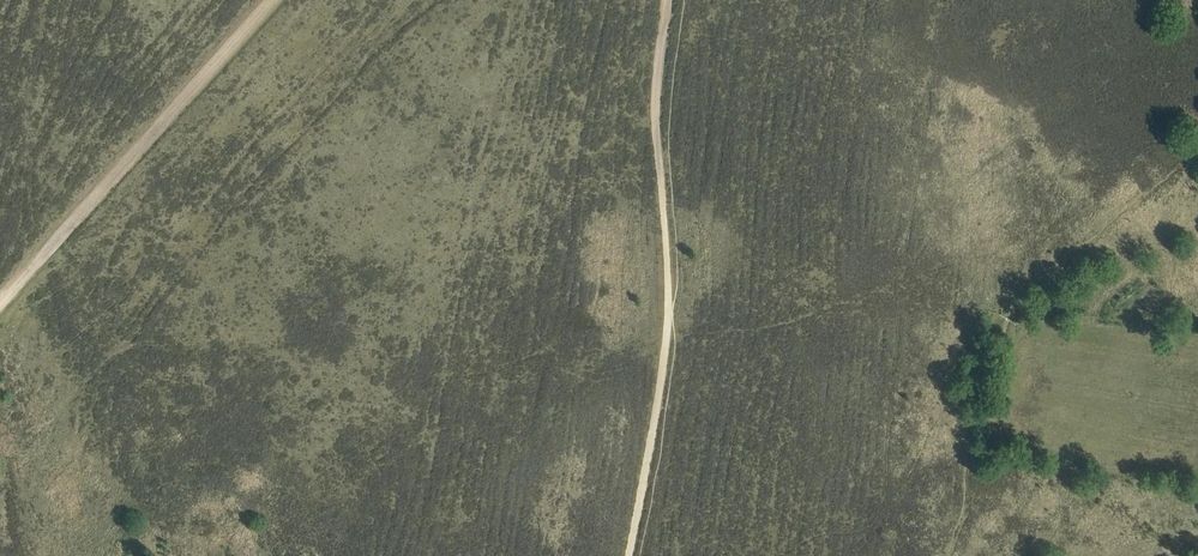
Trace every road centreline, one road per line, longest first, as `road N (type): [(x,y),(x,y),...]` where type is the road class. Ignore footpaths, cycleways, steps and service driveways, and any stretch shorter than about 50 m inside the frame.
road 1 (track): [(628,555),(665,348),(655,90),(666,0)]
road 2 (track): [(0,303),(273,0)]

